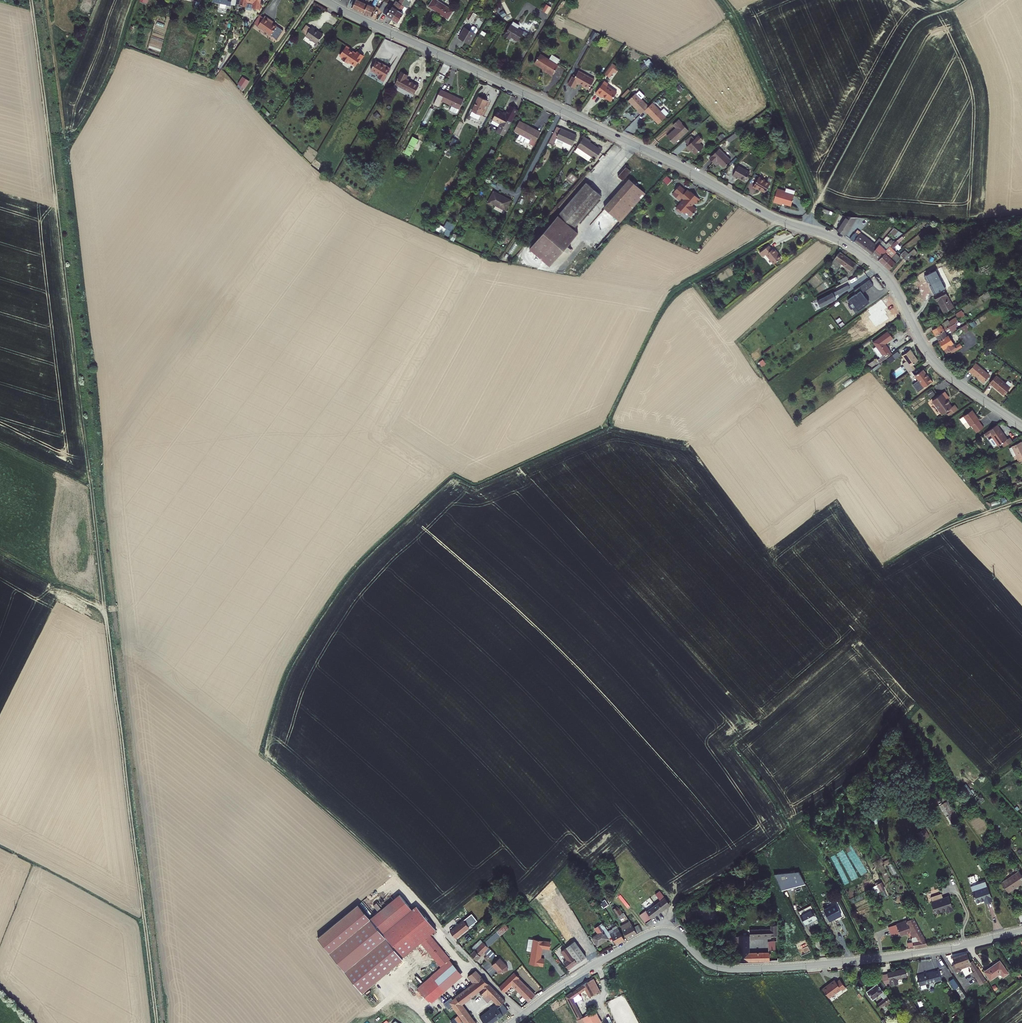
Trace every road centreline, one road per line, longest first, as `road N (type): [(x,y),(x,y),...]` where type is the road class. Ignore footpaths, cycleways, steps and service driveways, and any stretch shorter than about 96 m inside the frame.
road 1 (track): [(31,0),(155,1022)]
road 2 (tertiary): [(1021,426),(941,367),(889,280),(843,243),(771,217),(682,167),(325,0)]
road 3 (tertiary): [(514,1022),(593,965),(657,933),(676,934),(708,963),(736,969),(892,957),(1021,932)]

